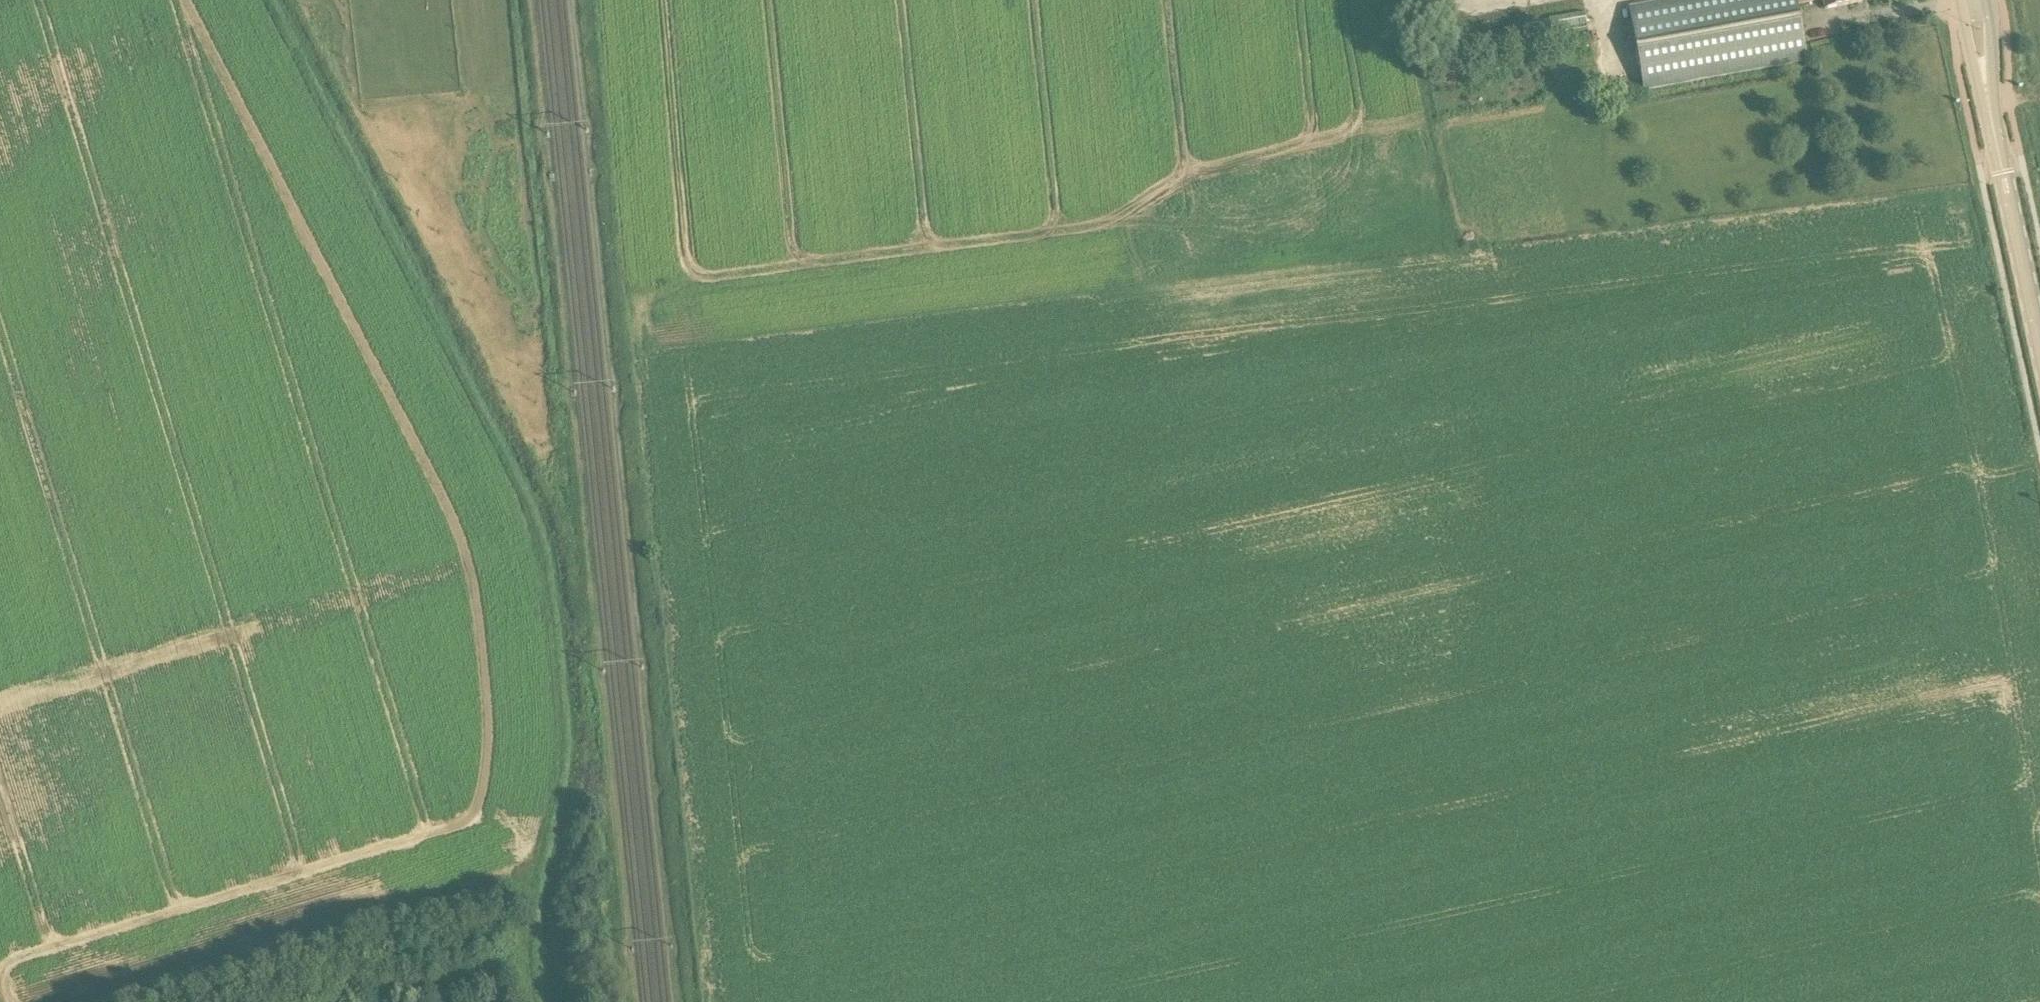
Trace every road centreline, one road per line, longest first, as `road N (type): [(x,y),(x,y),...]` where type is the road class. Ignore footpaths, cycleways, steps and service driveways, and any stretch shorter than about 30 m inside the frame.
road 1 (tertiary): [(2039,353),(1986,88)]

